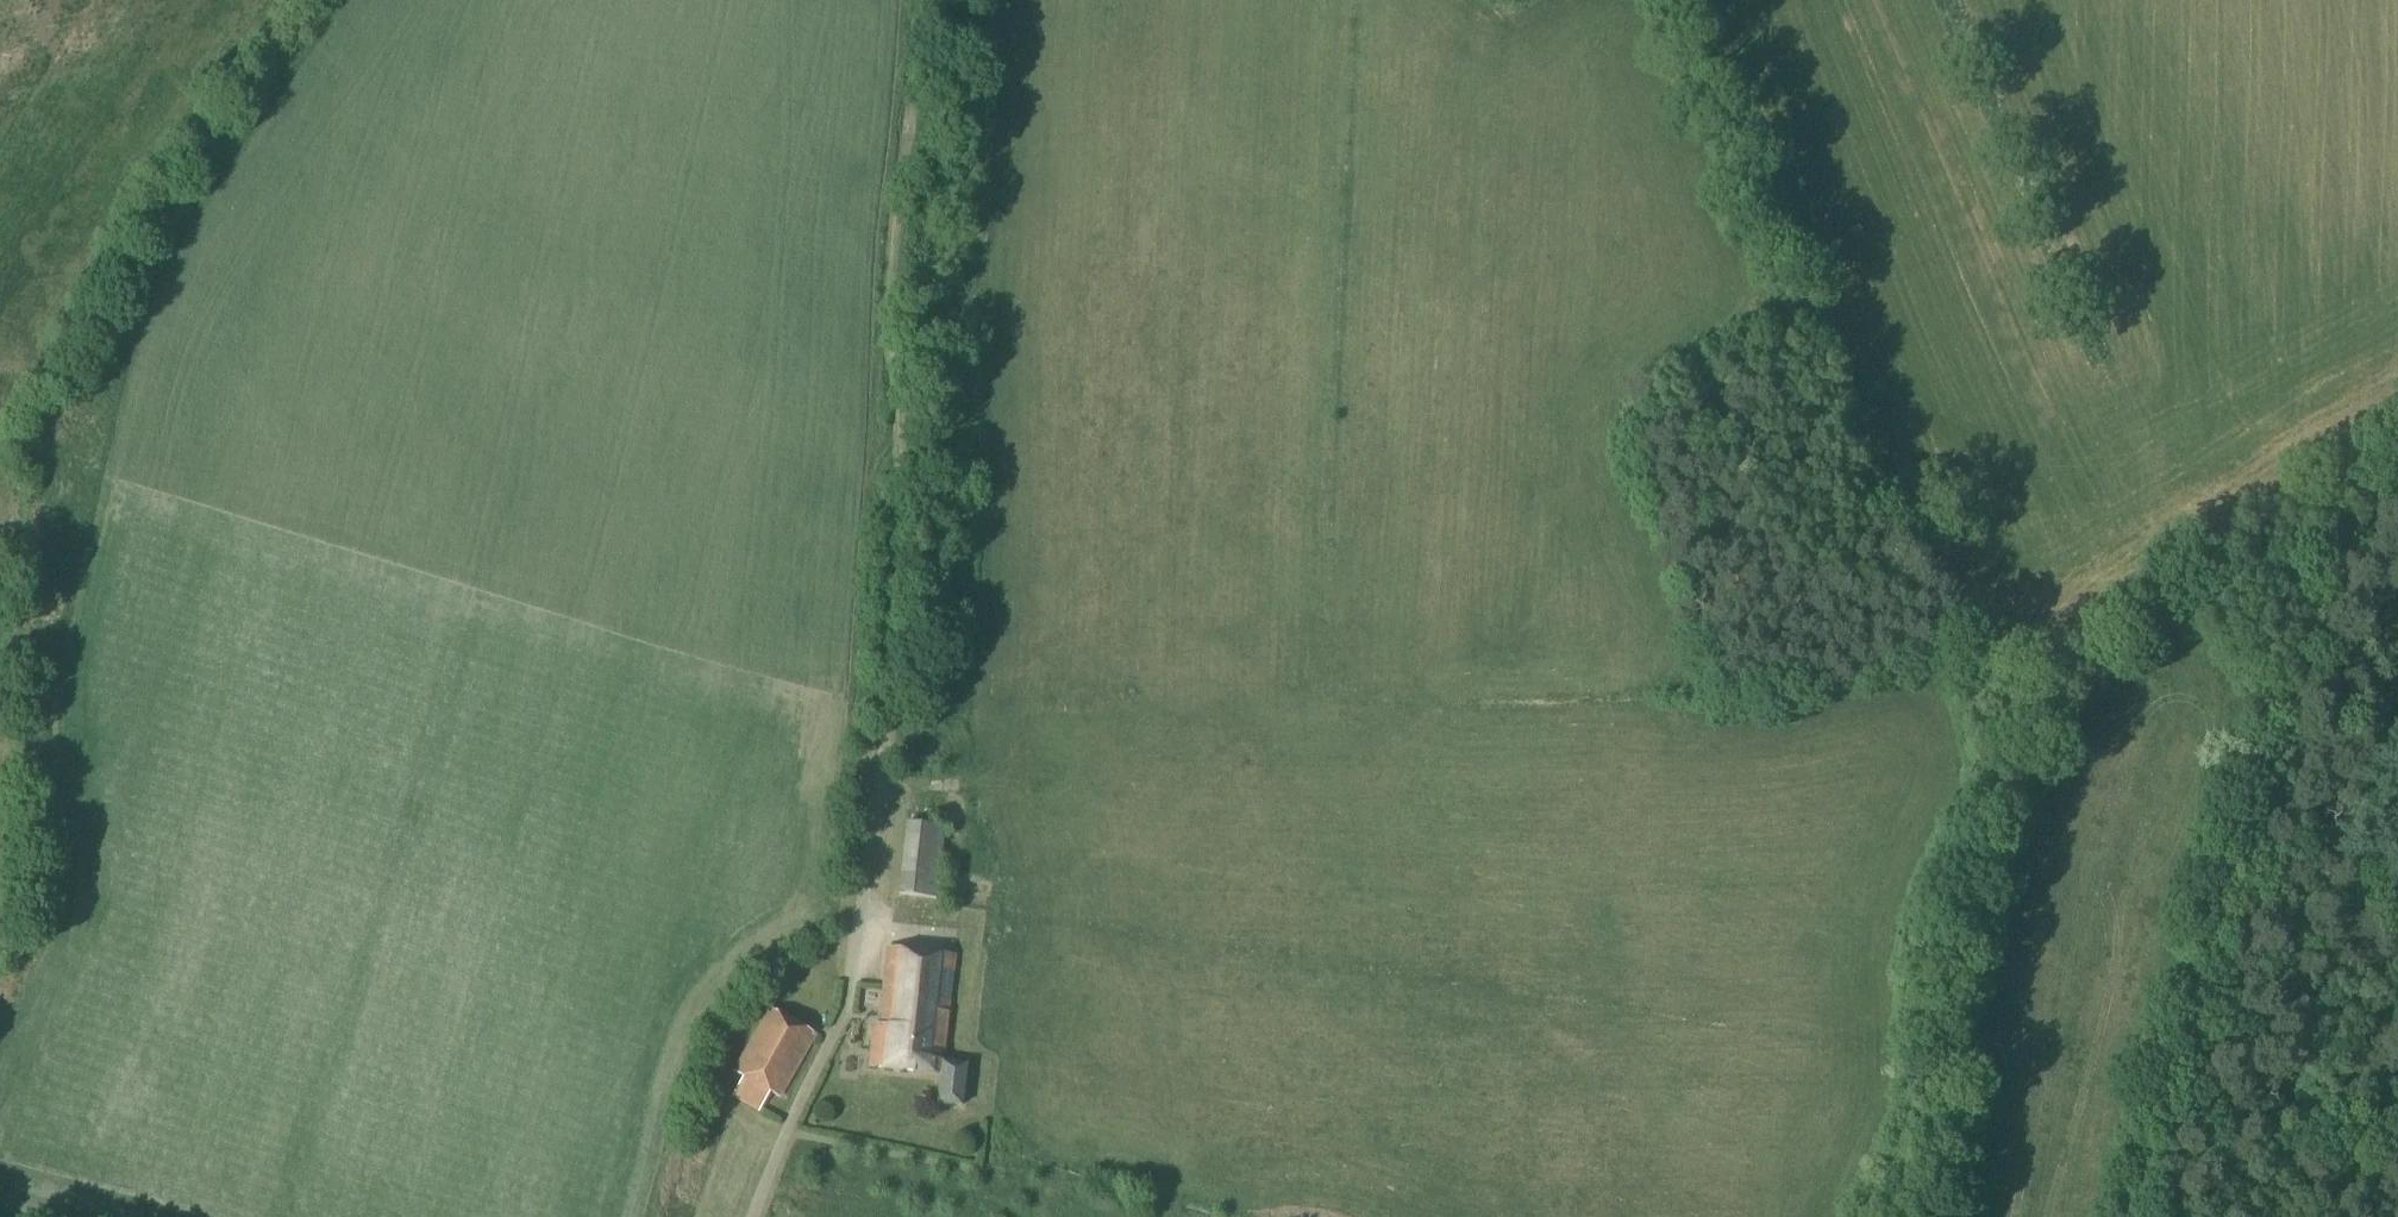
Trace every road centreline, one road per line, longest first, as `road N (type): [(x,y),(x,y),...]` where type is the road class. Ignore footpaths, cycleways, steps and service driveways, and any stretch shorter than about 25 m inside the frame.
road 1 (track): [(755,1216),(845,1004),(883,768),(893,663),(900,239),(920,0)]
road 2 (track): [(2397,1081),(2326,1216)]

